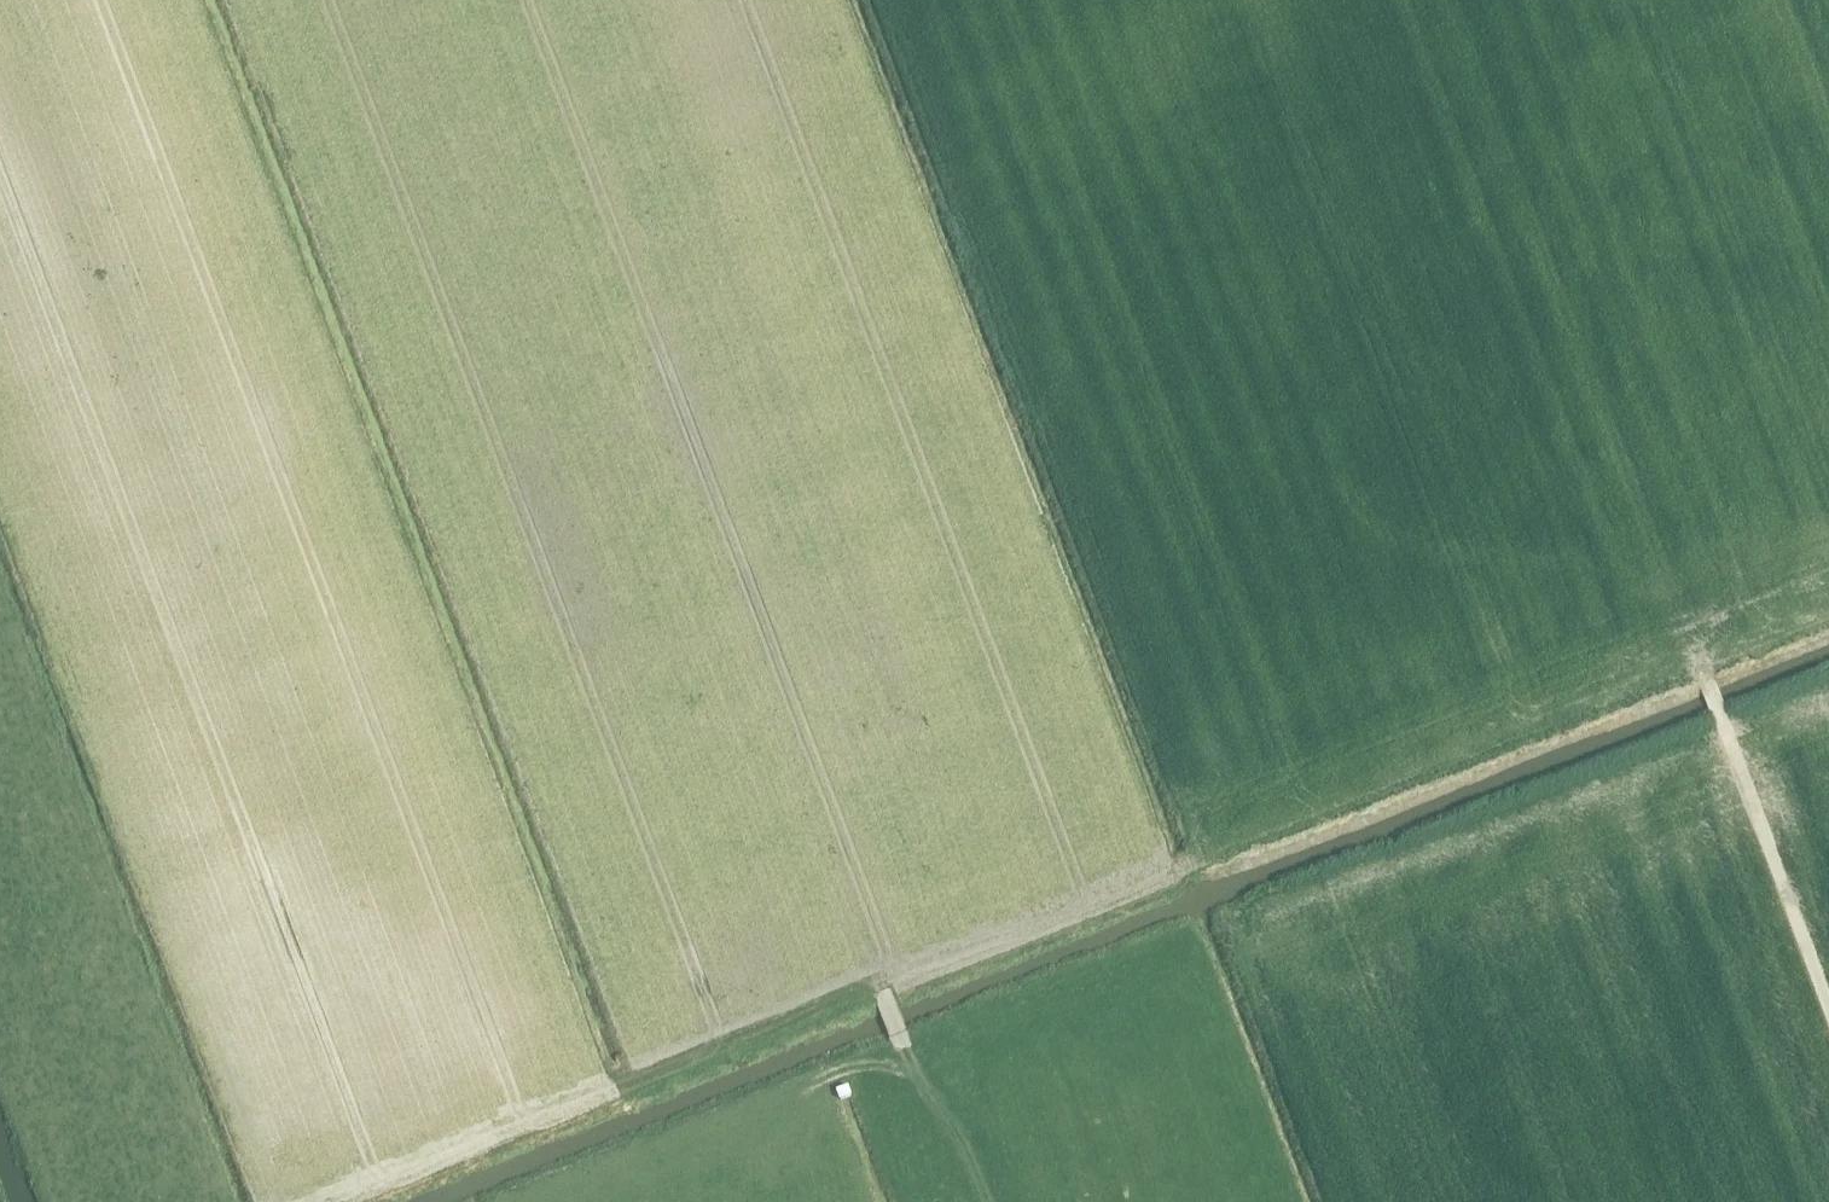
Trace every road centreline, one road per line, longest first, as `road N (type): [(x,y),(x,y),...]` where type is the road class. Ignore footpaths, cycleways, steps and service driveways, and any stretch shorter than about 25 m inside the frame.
road 1 (track): [(1828,1007),(1703,671)]

